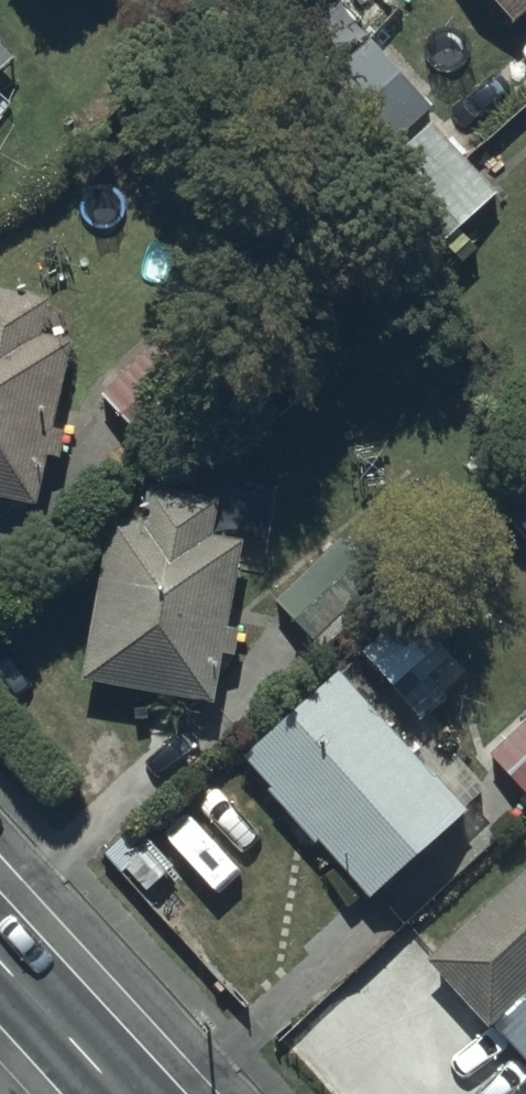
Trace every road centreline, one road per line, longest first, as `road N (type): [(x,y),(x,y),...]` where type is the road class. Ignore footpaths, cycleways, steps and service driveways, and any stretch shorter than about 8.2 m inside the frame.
road 1 (secondary): [(0,949),(132,1093)]

